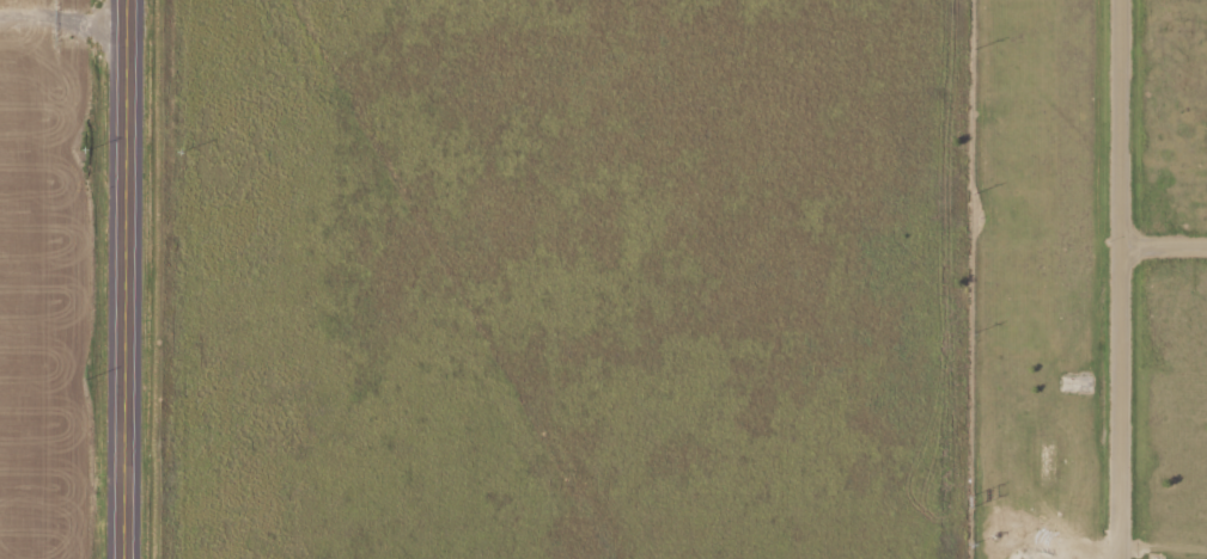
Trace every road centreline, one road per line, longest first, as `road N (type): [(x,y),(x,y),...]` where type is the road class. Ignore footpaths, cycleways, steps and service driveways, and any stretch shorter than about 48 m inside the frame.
road 1 (residential): [(1119,558),(1123,0)]
road 2 (secondary): [(122,558),(123,0)]

